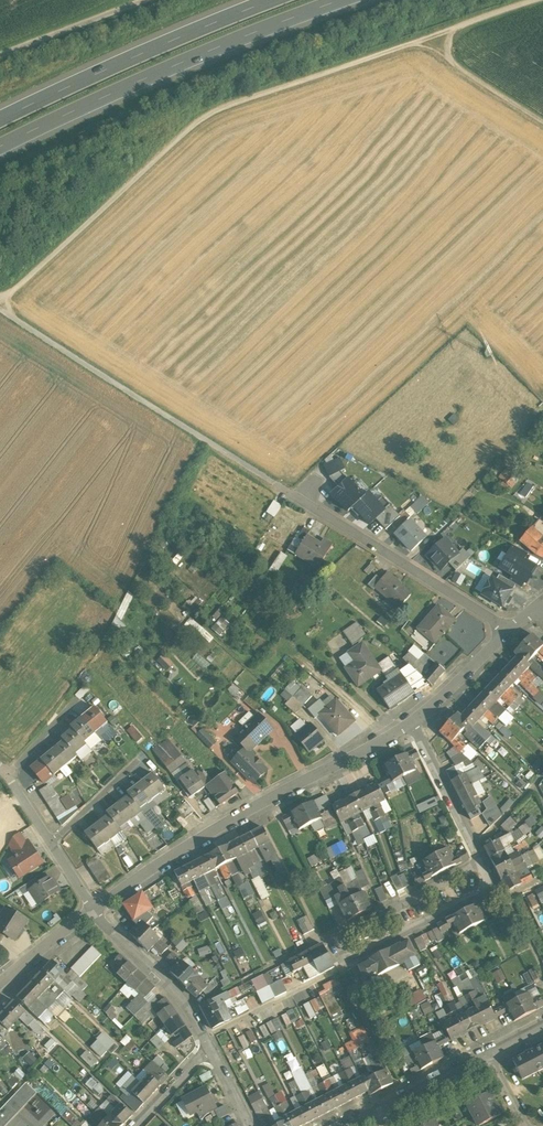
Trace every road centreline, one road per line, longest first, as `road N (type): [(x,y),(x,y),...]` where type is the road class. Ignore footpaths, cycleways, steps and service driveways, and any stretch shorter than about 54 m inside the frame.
road 1 (track): [(442,34),(202,117),(0,301)]
road 2 (motorway): [(0,159),(346,0)]
road 3 (residential): [(499,892),(343,966),(330,936),(484,862)]
road 4 (residential): [(95,909),(265,802),(414,723)]
road 5 (residential): [(515,638),(213,445)]
road 6 (motorway): [(295,0),(0,128)]
road 7 (track): [(213,445),(0,309)]
road 8 (residential): [(212,1050),(197,1016),(95,909)]
road 9 (track): [(149,0),(0,60)]
road 10 (residential): [(414,723),(484,862)]
road 11 (track): [(542,122),(456,66),(442,34)]
road 12 (residential): [(414,723),(515,638)]
road 13 (residential): [(382,1108),(493,1048)]
road 14 (residential): [(0,985),(95,909)]

